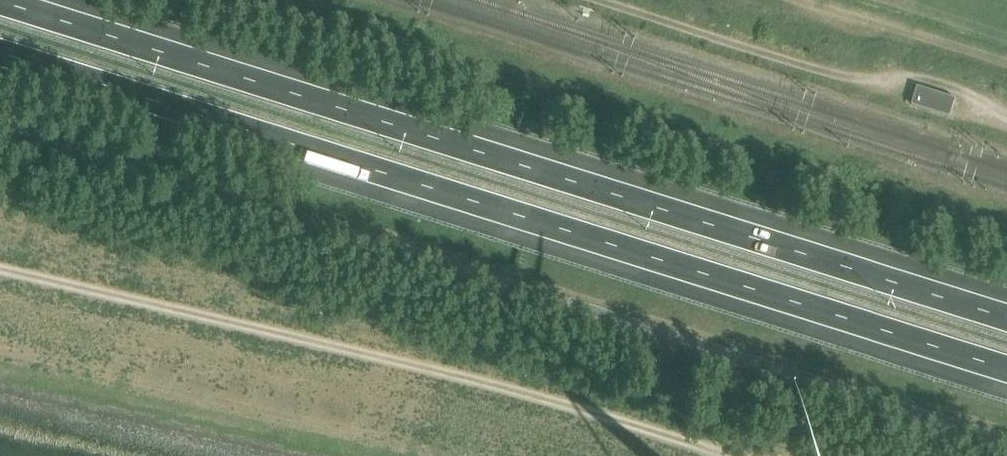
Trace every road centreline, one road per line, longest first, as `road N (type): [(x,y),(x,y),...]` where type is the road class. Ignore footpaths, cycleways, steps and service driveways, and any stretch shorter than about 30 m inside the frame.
road 1 (motorway): [(0,51),(1006,367)]
road 2 (motorway): [(1006,321),(0,6)]
road 3 (track): [(713,455),(376,356),(0,269)]

